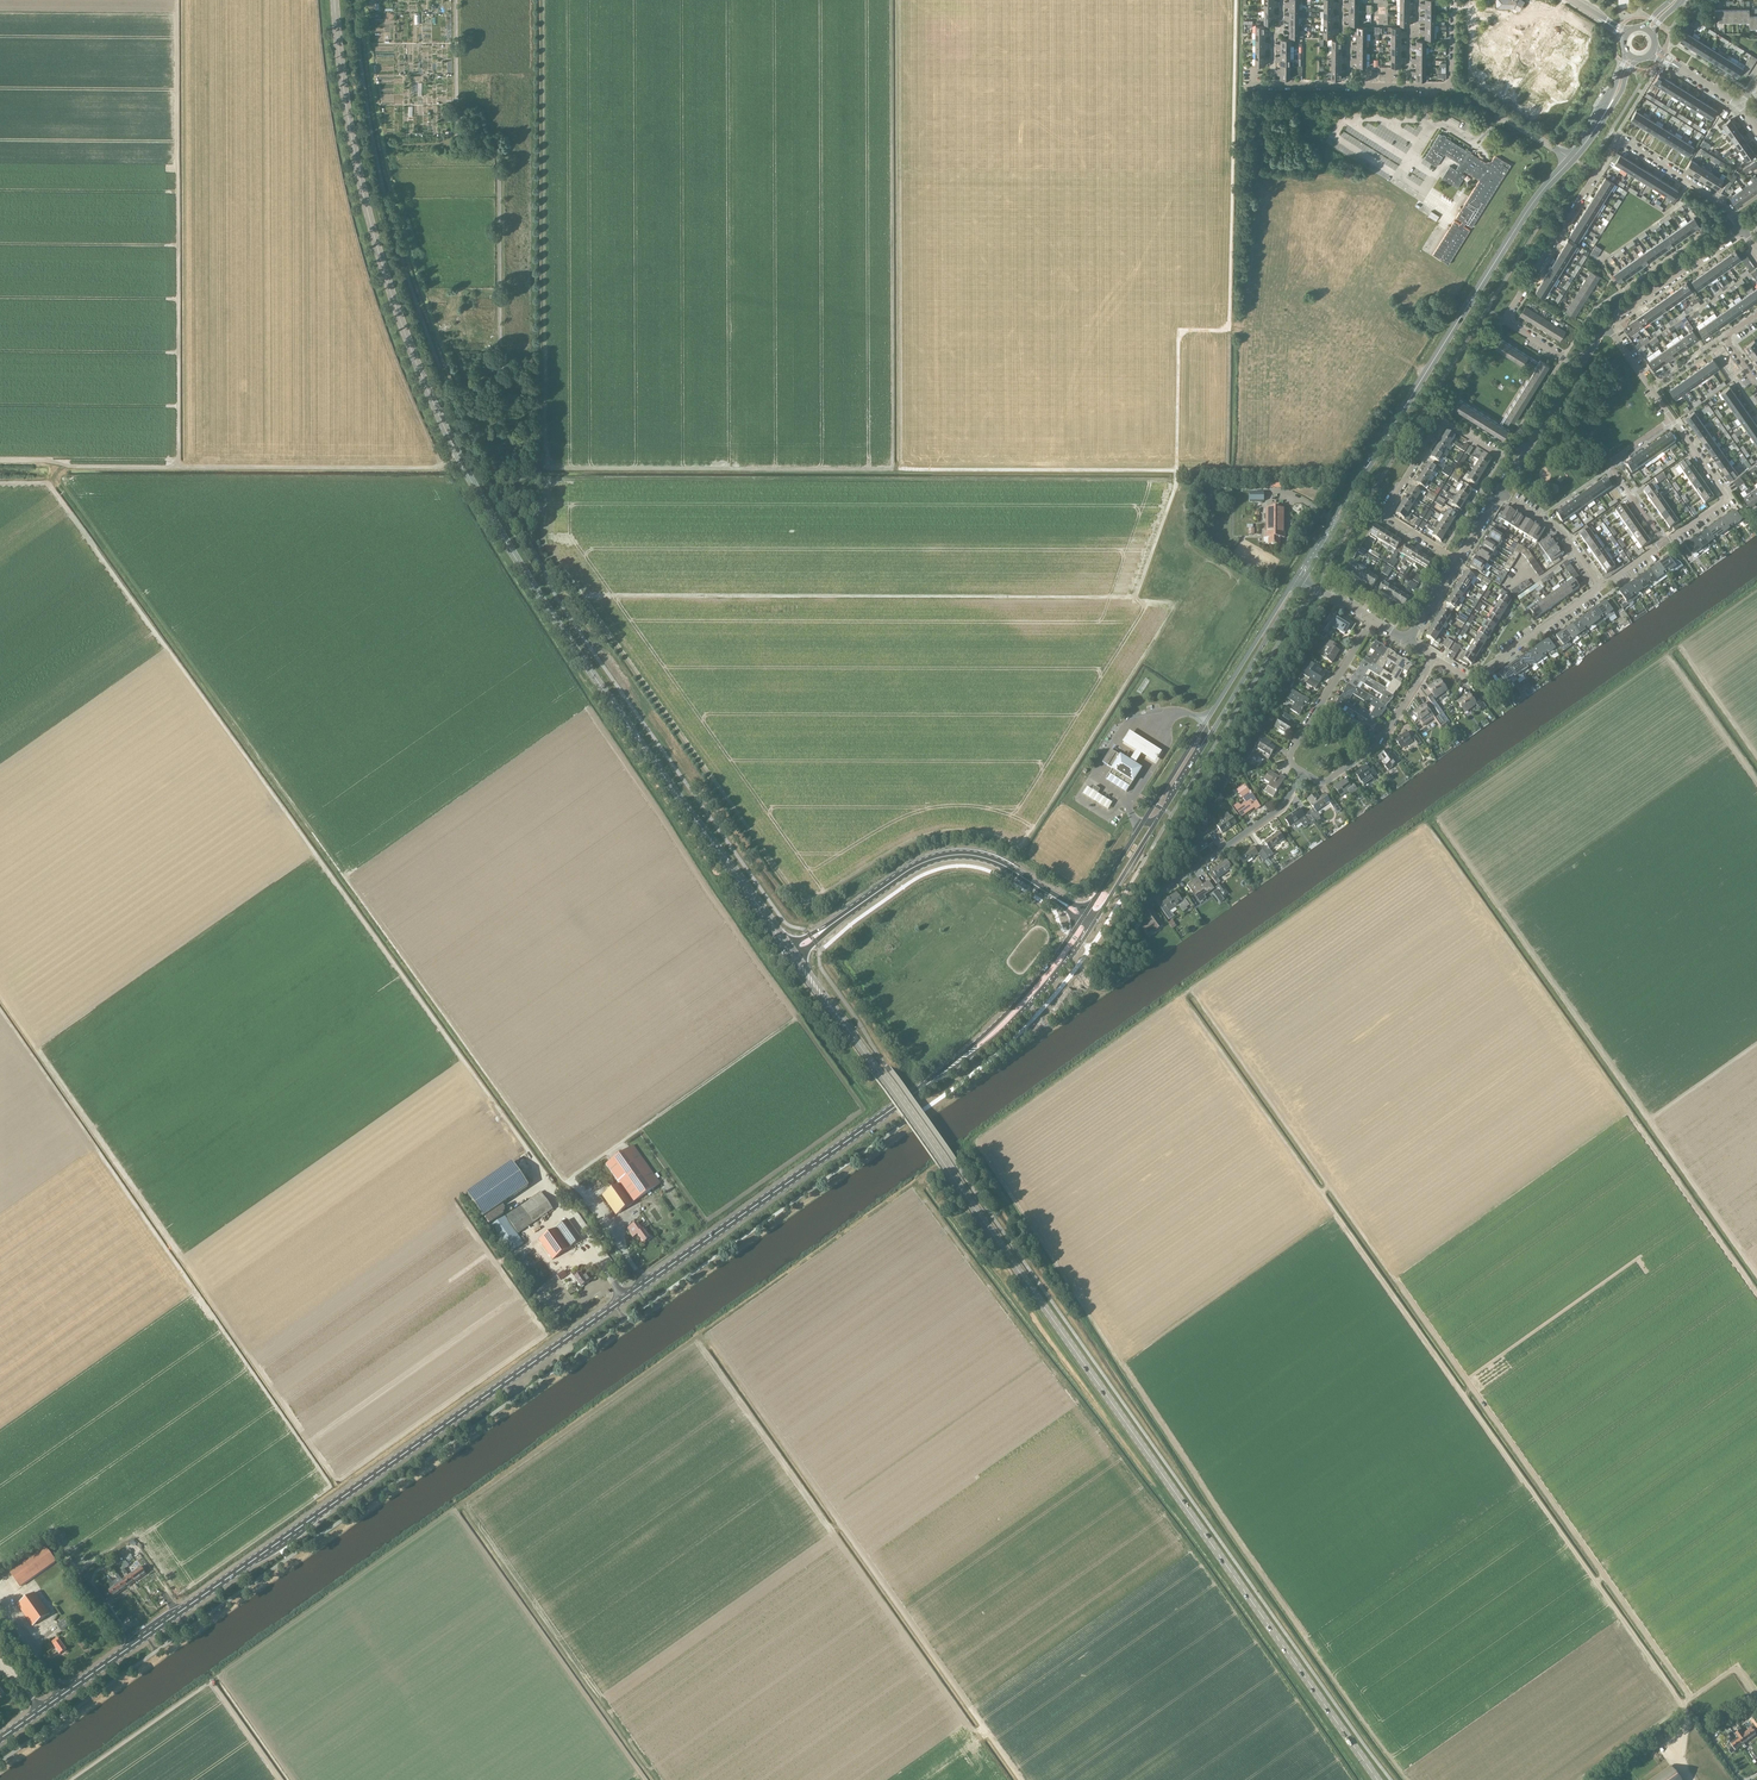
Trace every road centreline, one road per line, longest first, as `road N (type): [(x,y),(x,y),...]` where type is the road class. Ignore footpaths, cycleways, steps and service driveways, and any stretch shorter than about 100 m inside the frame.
road 1 (primary): [(0,1740),(929,1082)]
road 2 (primary): [(788,948),(559,625),(444,426),(364,198),(334,0)]
road 3 (primary): [(951,1175),(1378,1779)]
road 4 (secondary): [(1350,495),(1528,210),(1571,159)]
road 5 (secondary): [(1094,923),(1301,583)]
road 6 (secondary): [(1295,579),(1087,912)]
road 7 (residential): [(1578,367),(1504,320),(1617,137)]
road 8 (residential): [(1516,467),(1441,420),(1383,514),(1458,560)]
road 9 (primary): [(951,1175),(795,957)]
road 10 (primary): [(1055,898),(994,861),(950,855),(914,867),(827,928)]
road 11 (primary): [(929,1082),(1023,1012),(1094,923)]
road 12 (primary): [(1081,920),(1011,1009),(929,1082)]
road 13 (residential): [(1242,85),(1452,86)]
road 14 (residential): [(1432,657),(1469,679),(1601,587)]
road 15 (residential): [(1427,665),(1375,746),(1325,781),(1303,772)]
road 16 (residential): [(1303,772),(1290,753),(1373,619)]
road 17 (residential): [(1663,543),(1610,464),(1671,418)]
road 18 (unclassified): [(1605,325),(1742,227)]
road 19 (residential): [(1181,877),(1278,808),(1303,772)]
road 20 (residential): [(1742,227),(1720,200),(1617,137)]
road 21 (residential): [(1601,587),(1562,533),(1500,493)]

